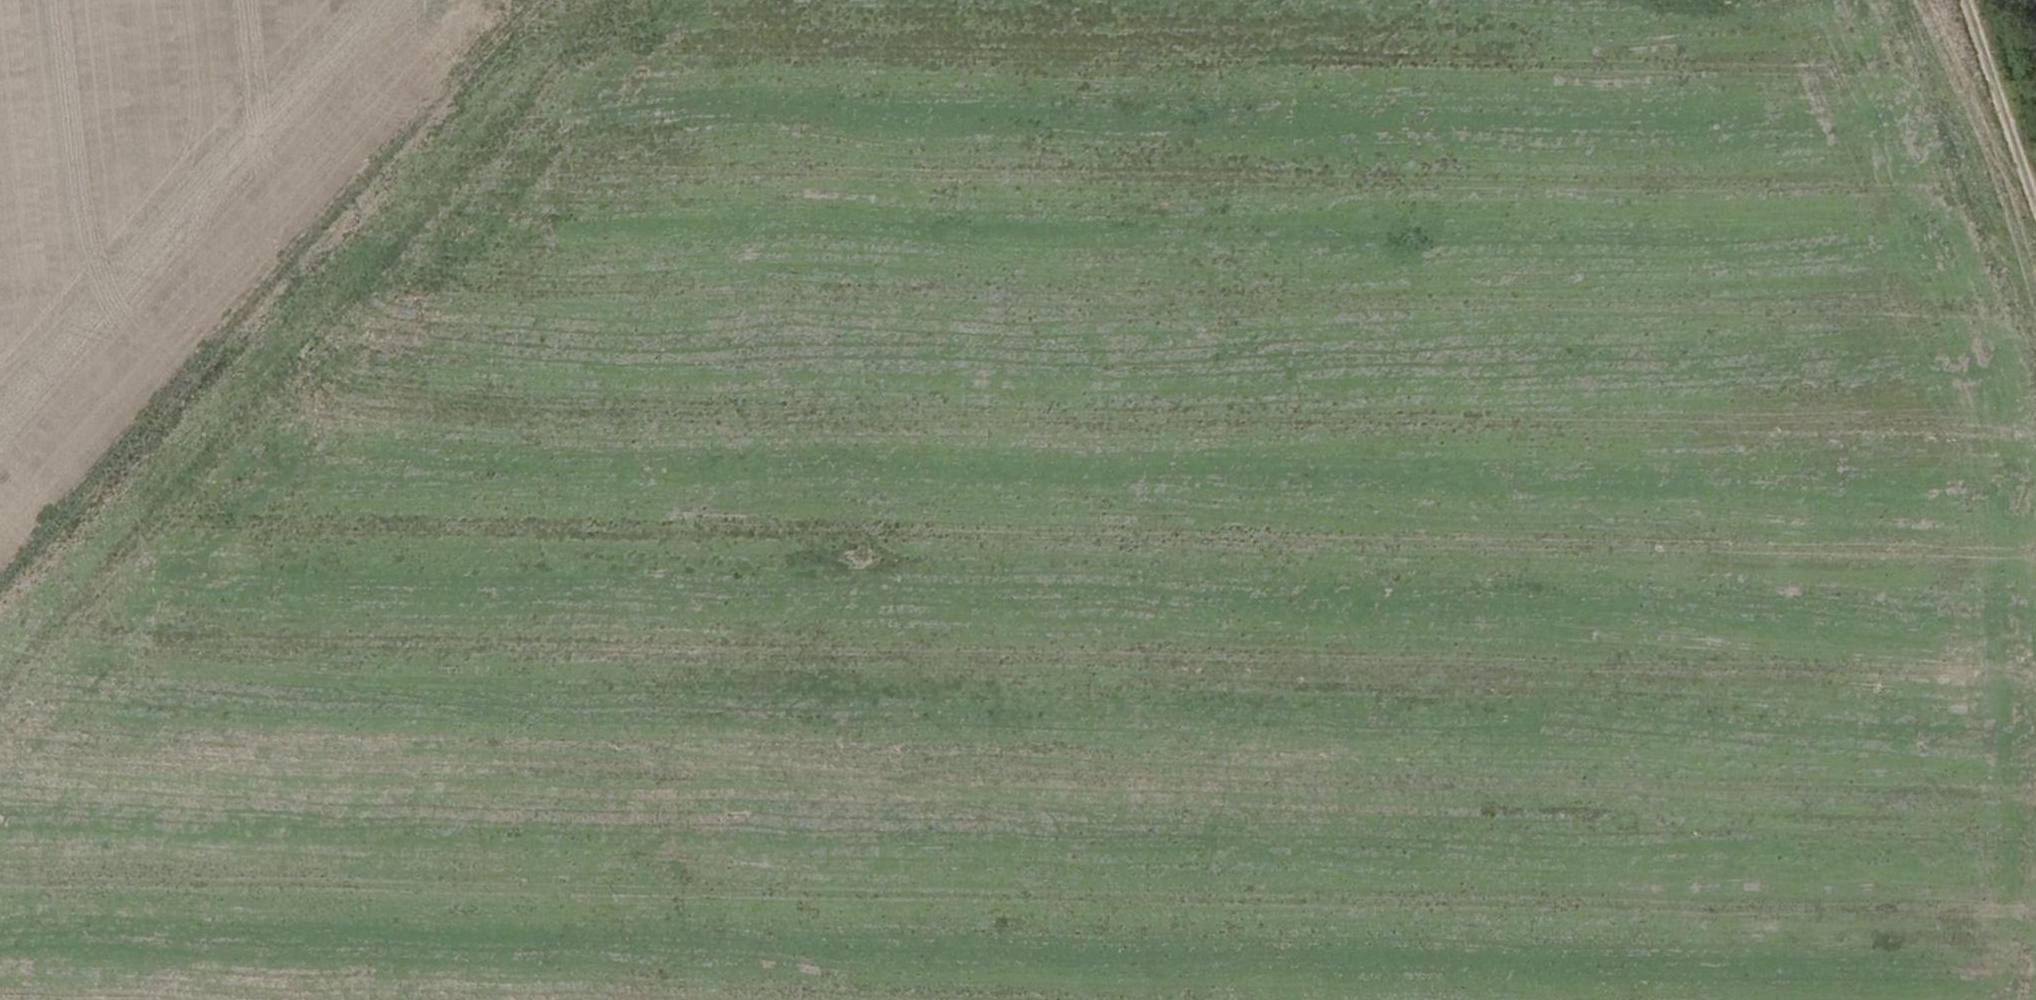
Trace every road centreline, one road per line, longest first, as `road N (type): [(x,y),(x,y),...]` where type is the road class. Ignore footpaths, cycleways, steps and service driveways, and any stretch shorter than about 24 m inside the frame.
road 1 (track): [(0,605),(528,0)]
road 2 (unclassified): [(2035,188),(1961,0)]

